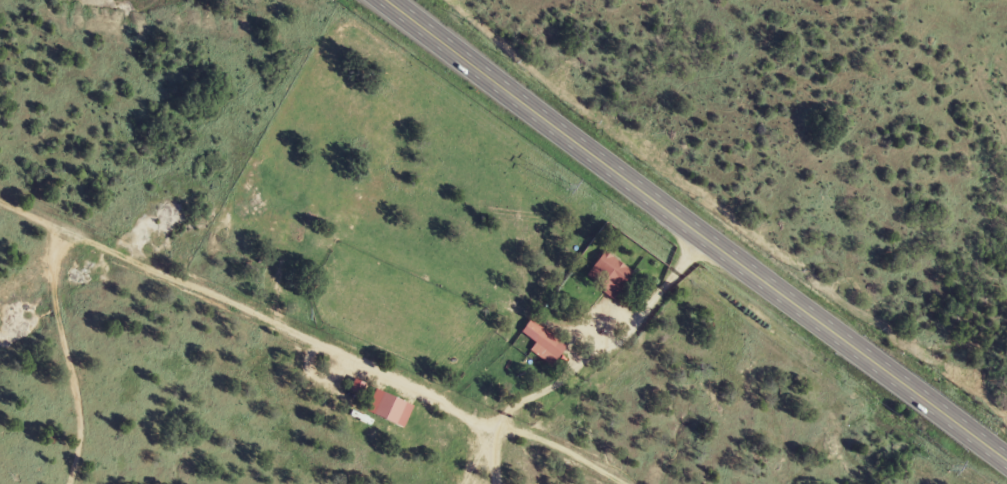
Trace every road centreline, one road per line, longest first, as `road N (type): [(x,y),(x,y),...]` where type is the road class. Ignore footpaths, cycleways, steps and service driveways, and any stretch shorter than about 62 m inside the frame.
road 1 (secondary): [(1006,463),(378,0)]
road 2 (residential): [(182,268),(168,326),(172,350),(221,448),(226,483)]

